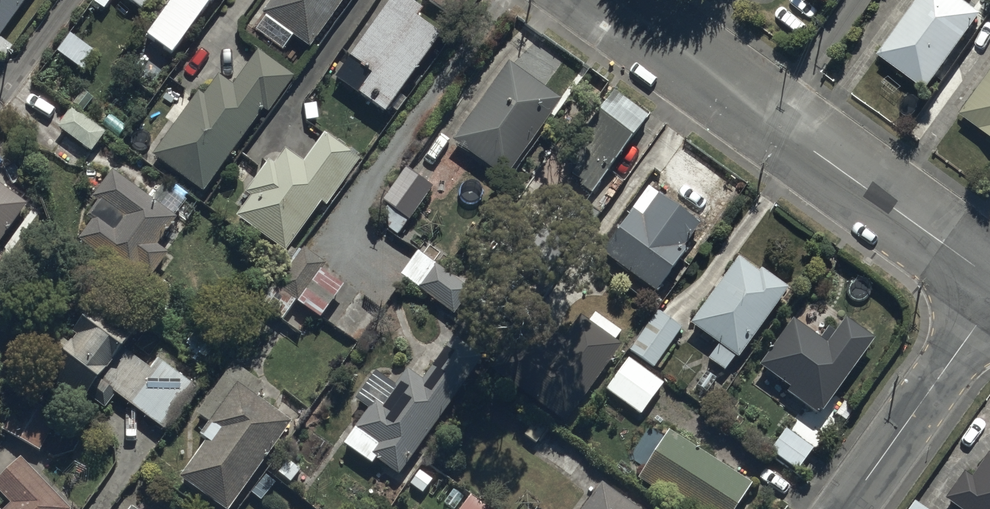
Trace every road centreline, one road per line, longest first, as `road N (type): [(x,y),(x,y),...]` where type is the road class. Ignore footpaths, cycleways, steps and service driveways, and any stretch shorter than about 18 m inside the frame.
road 1 (residential): [(989,280),(604,0)]
road 2 (residential): [(989,311),(845,508)]

